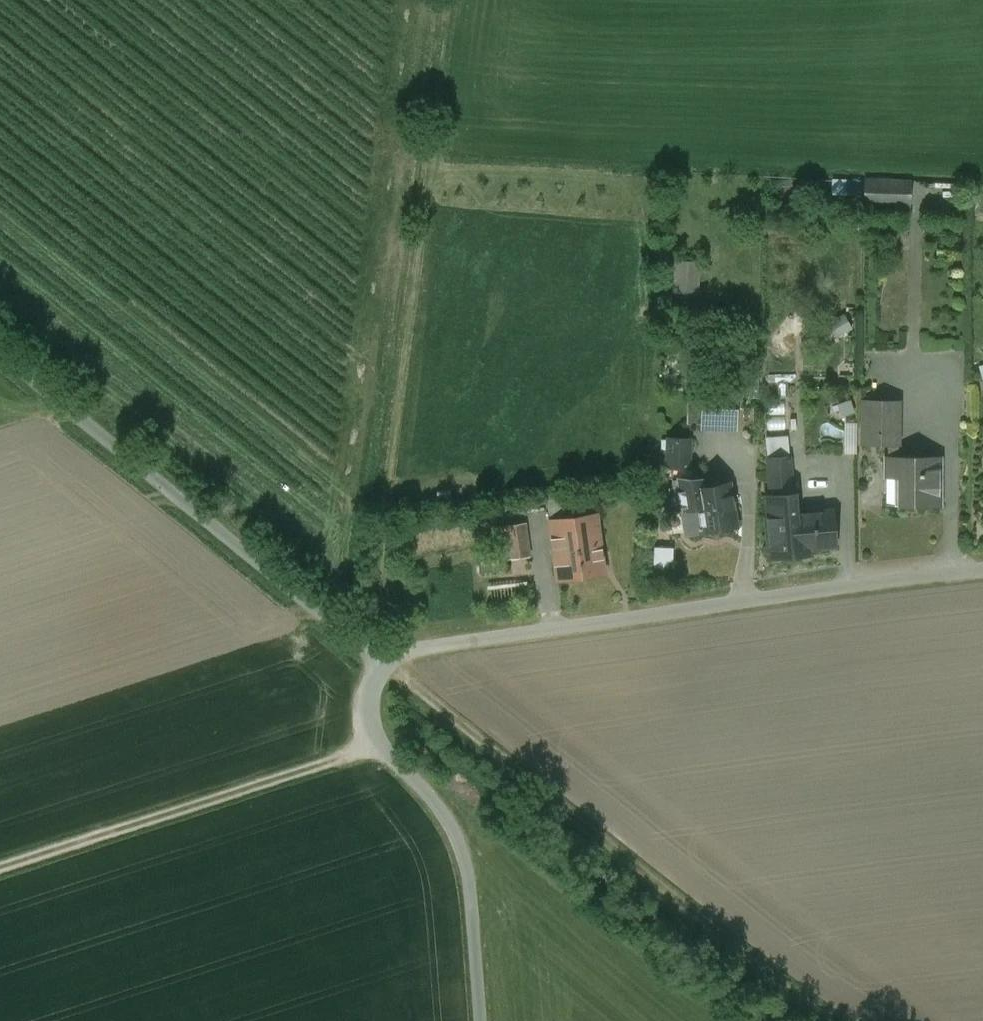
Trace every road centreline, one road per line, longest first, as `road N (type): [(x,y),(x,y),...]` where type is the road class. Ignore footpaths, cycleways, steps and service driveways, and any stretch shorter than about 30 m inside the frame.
road 1 (unclassified): [(982,568),(417,645),(385,664)]
road 2 (track): [(831,1020),(385,664)]
road 3 (track): [(367,650),(433,155)]
road 4 (unclassified): [(385,664),(0,354)]
road 5 (track): [(379,746),(0,867)]
road 6 (unclassified): [(385,664),(373,679),(370,723),(379,746),(431,797),(459,843),(479,1020)]

